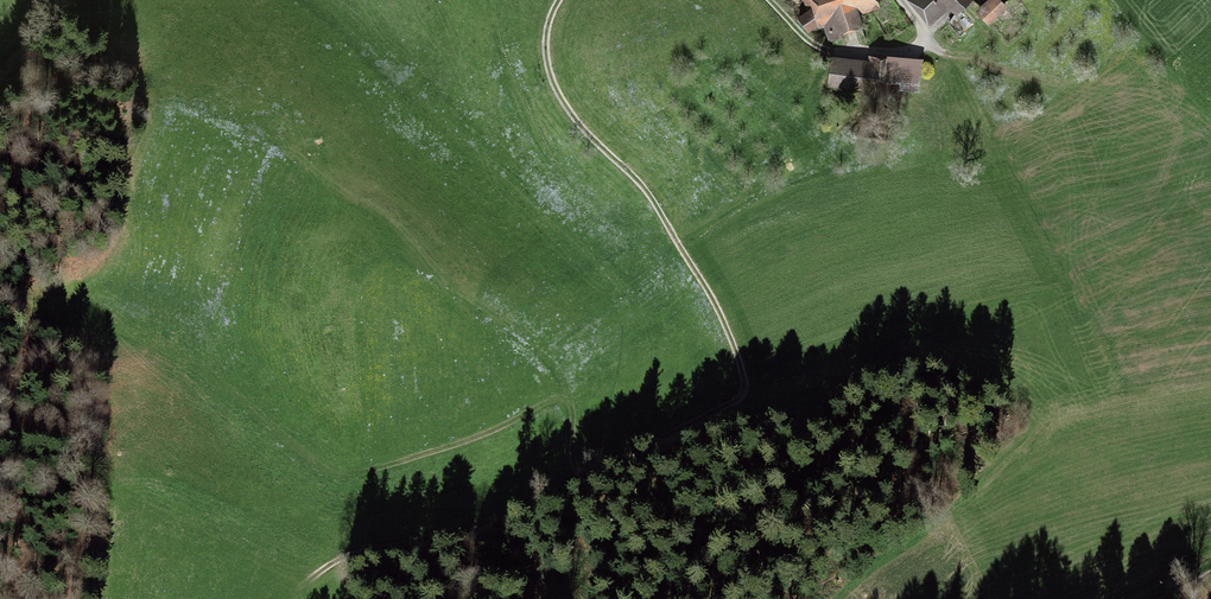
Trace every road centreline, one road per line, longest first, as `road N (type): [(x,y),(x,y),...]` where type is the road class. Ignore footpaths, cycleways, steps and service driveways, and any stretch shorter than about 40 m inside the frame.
road 1 (track): [(317,572),(355,553),(463,530),(524,504),(725,408),(738,393),(740,366),(717,309),(648,197),(553,86),(545,42),(557,0)]
road 2 (track): [(773,0),(819,50),(878,46),(903,23),(1014,89)]

